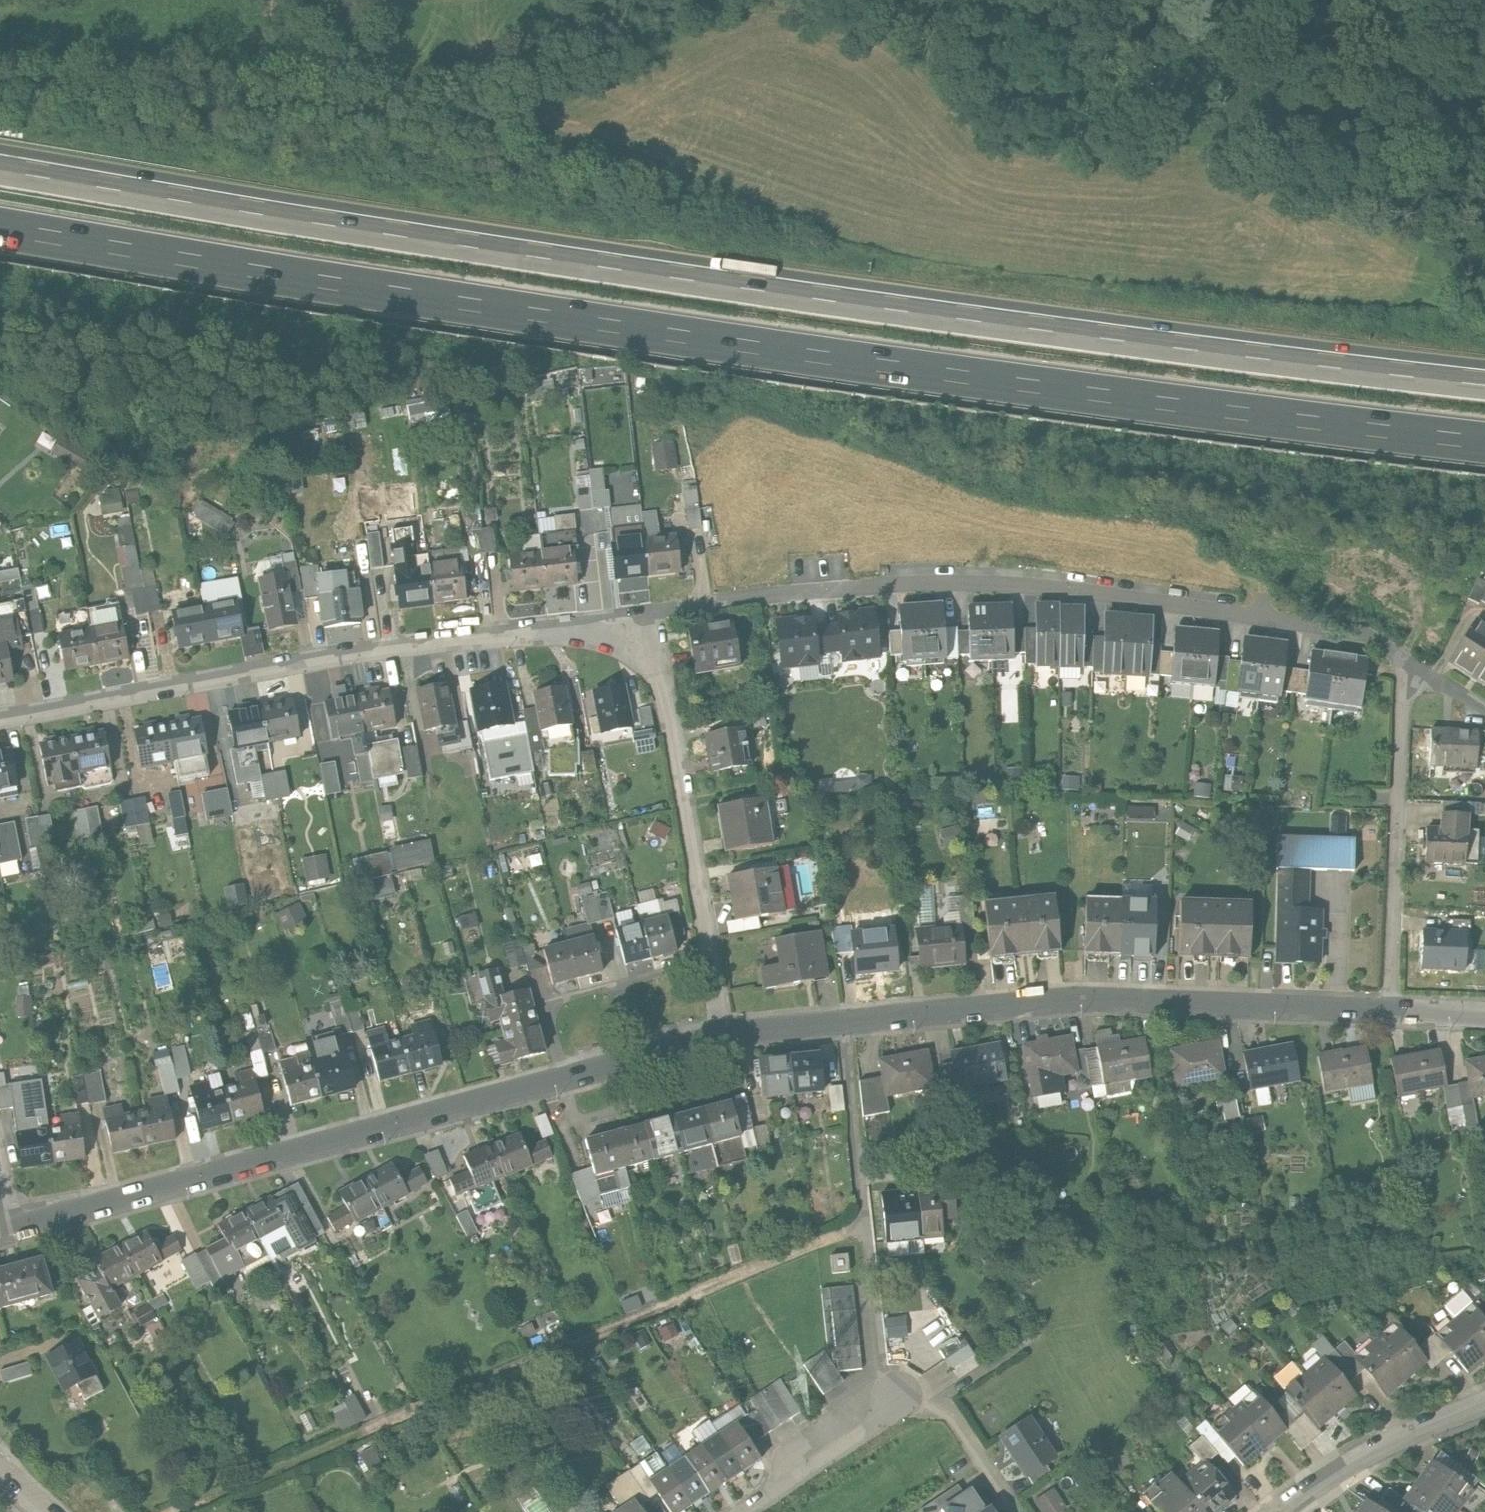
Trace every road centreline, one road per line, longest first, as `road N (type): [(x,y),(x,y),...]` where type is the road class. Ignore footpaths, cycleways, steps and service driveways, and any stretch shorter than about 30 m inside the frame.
road 1 (motorway): [(1484,386),(866,311),(0,172)]
road 2 (motorway): [(0,225),(858,357),(1484,436)]
road 3 (residential): [(1418,672),(1363,636),(1067,589),(986,585),(754,597),(663,611),(638,647)]
road 4 (track): [(0,73),(250,74),(448,116),(527,117),(732,0)]
road 5 (residential): [(725,1033),(13,1229)]
road 6 (residential): [(1388,1012),(1081,1000),(725,1033)]
road 7 (residential): [(638,647),(556,632),(322,660),(0,721)]
road 8 (residential): [(725,1033),(671,730),(655,669),(638,647)]
road 9 (track): [(795,0),(924,57),(1013,57),(1089,33),(1138,0)]
road 10 (residential): [(1388,1012),(1401,699),(1418,672)]
road 11 (residential): [(1484,1402),(1364,1456),(1278,1511)]
road 12 (residential): [(746,1511),(876,1425),(898,1394)]

